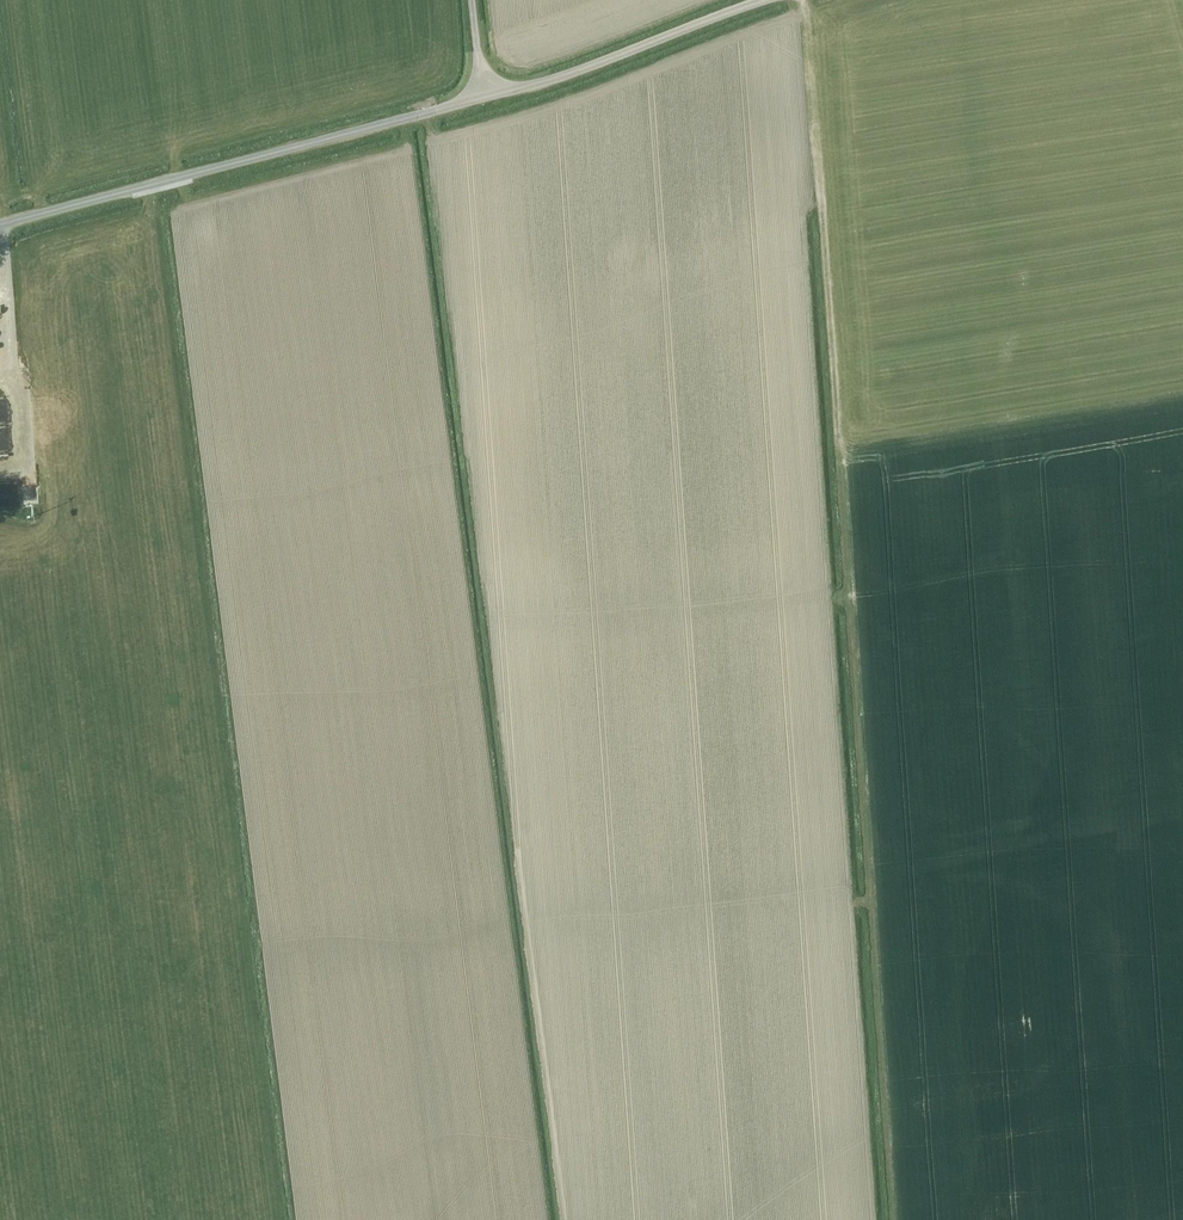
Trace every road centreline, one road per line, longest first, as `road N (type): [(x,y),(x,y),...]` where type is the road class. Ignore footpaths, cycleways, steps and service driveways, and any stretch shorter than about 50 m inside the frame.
road 1 (unclassified): [(0,224),(481,97)]
road 2 (unclassified): [(481,97),(555,80),(770,0)]

